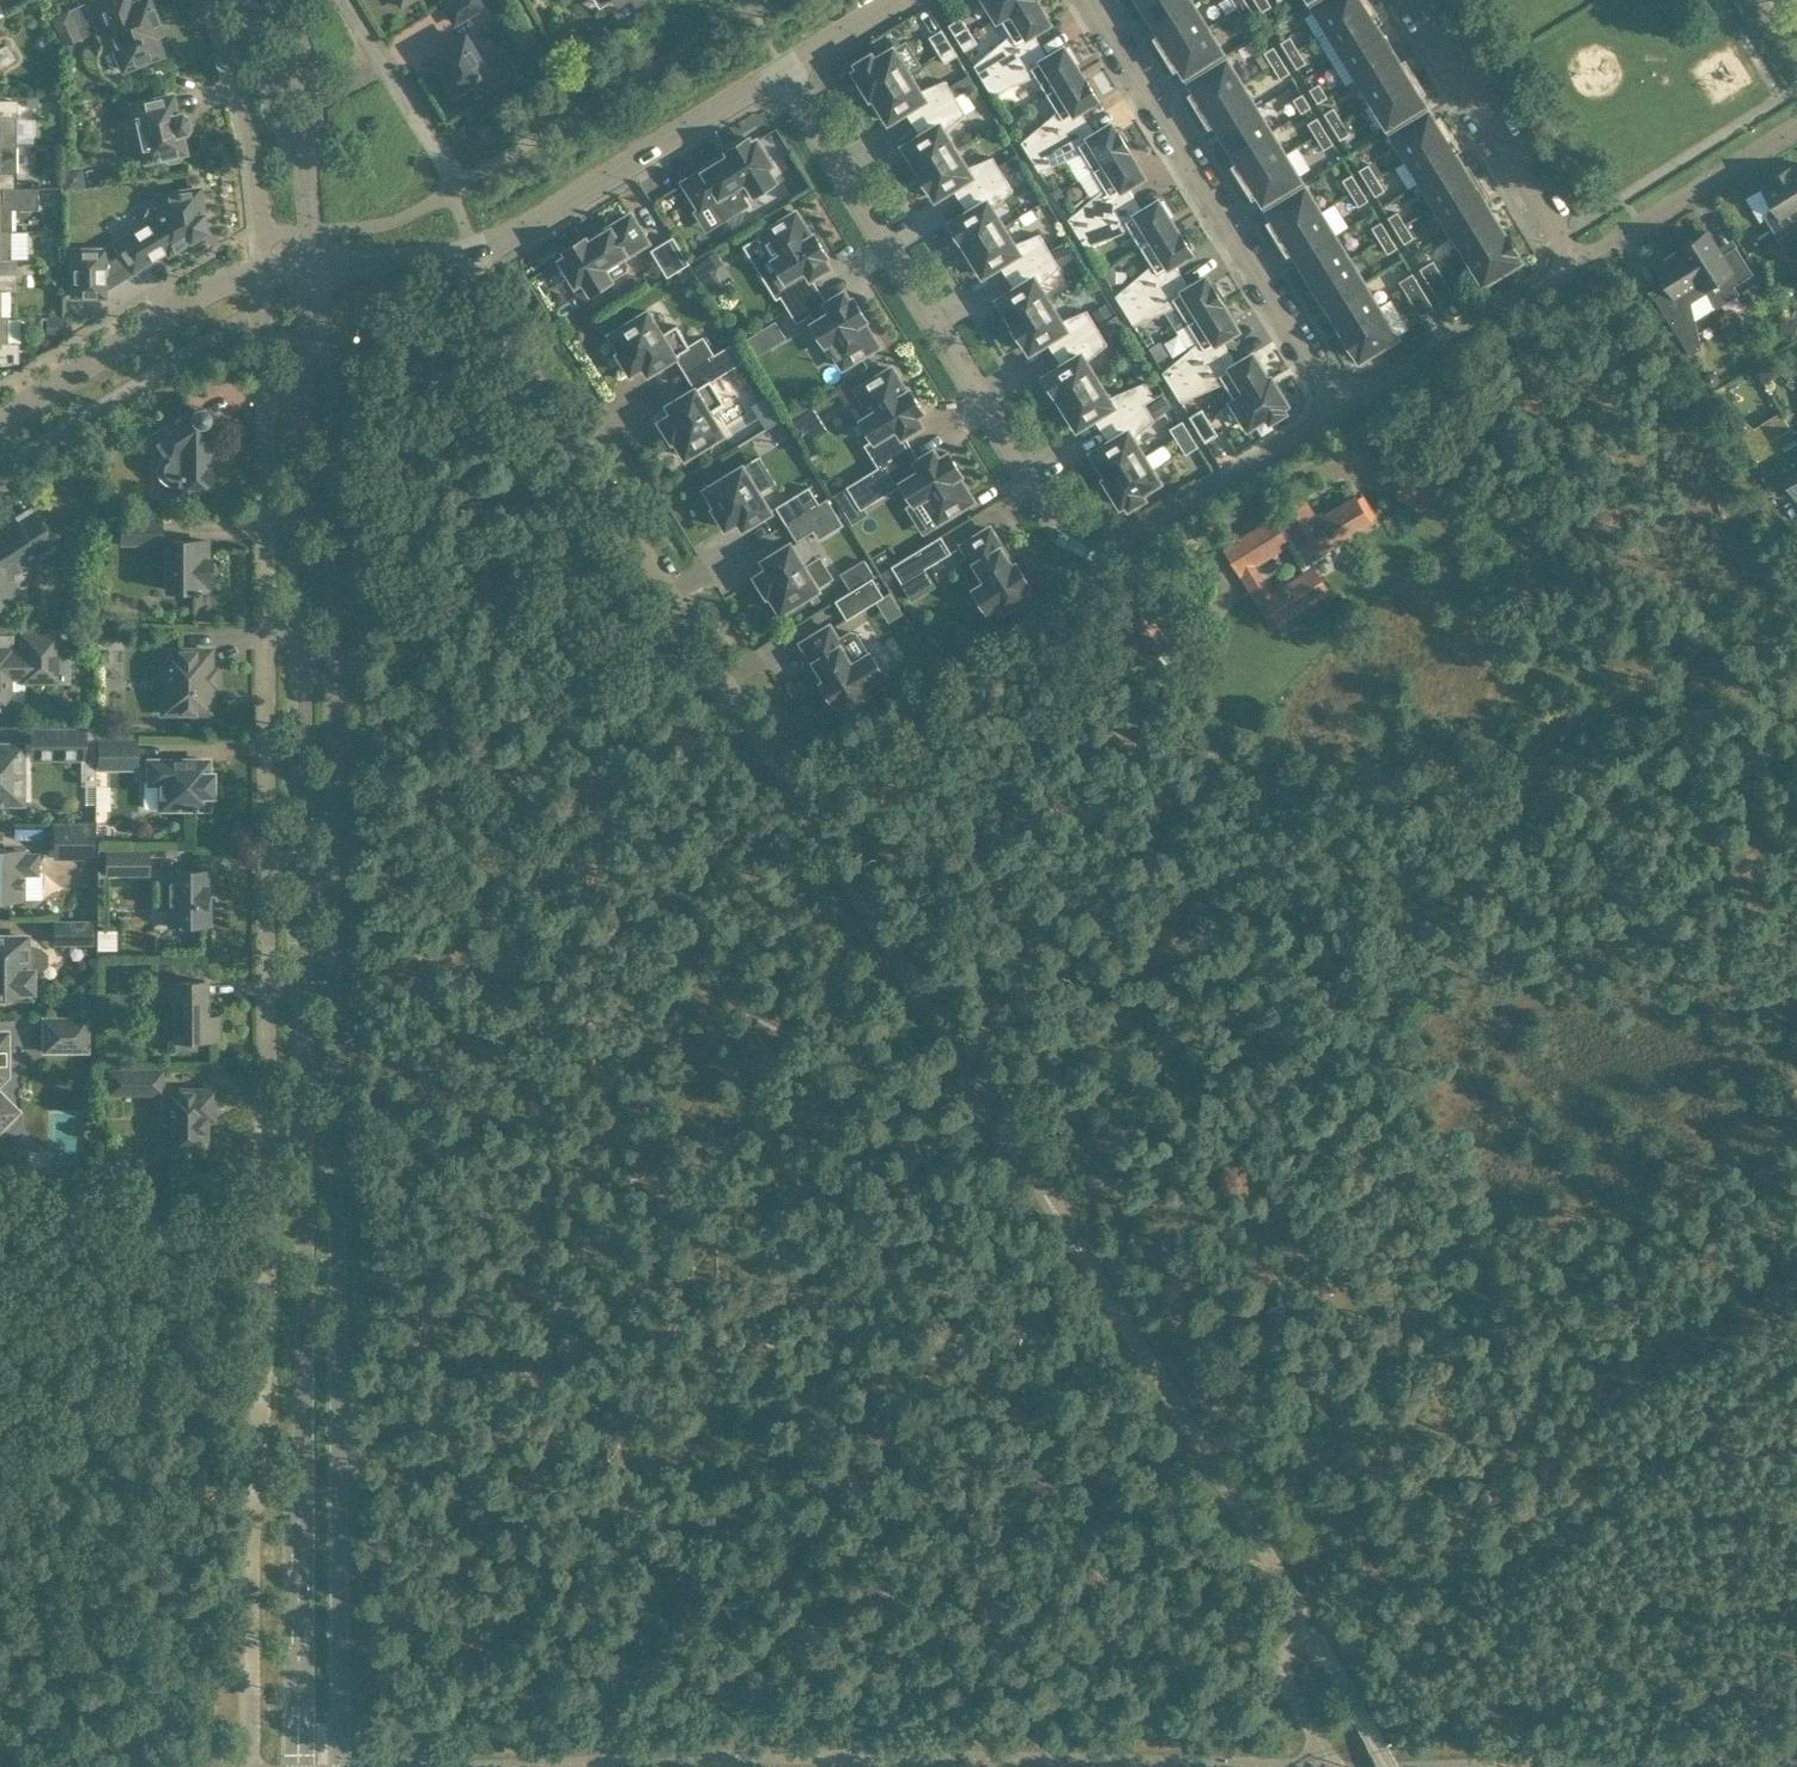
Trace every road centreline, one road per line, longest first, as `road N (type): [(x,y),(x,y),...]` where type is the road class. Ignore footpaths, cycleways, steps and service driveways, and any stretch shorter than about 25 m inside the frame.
road 1 (tertiary): [(345,1766),(332,366),(316,330)]
road 2 (tertiary): [(316,330),(304,368),(303,1766)]
road 3 (residential): [(780,72),(1076,546),(1110,550),(1335,407)]
road 4 (residential): [(472,254),(811,785)]
road 5 (residential): [(1335,407),(1578,255),(1422,0)]
road 6 (residential): [(1335,407),(1087,0)]
road 7 (residential): [(780,72),(472,254)]
road 8 (residential): [(0,413),(201,292),(312,253)]
road 9 (residential): [(1605,238),(1796,126)]
road 10 (tertiary): [(250,0),(282,128),(304,157)]
road 11 (tertiary): [(304,157),(310,105),(278,0)]
road 12 (residential): [(472,254),(352,261),(312,253)]
road 13 (residential): [(896,0),(780,72)]

